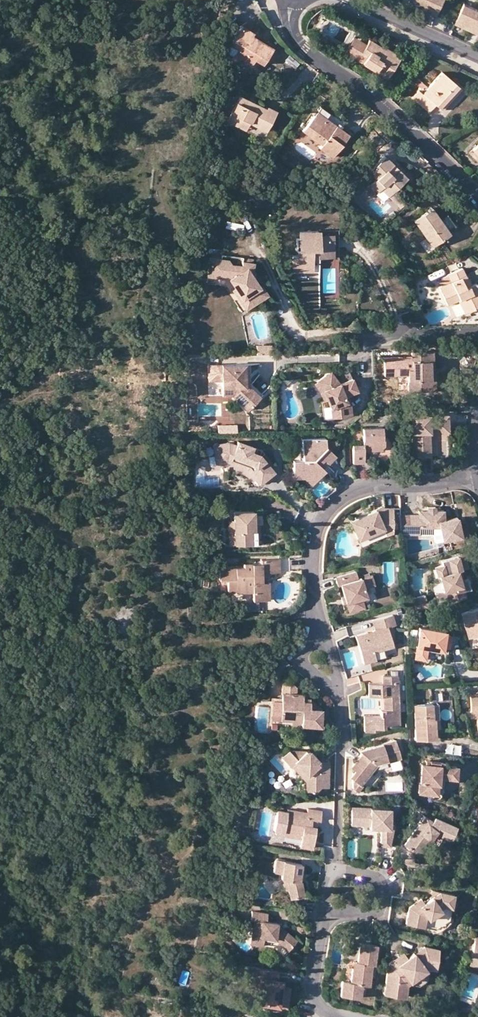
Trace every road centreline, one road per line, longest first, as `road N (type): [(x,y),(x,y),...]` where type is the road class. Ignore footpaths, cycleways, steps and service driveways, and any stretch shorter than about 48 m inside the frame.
road 1 (residential): [(293,0),(292,31),(305,51),(399,117),(477,197)]
road 2 (residential): [(317,625),(314,551),(338,502),(372,486),(477,476)]
road 3 (residential): [(353,0),(477,56)]
road 4 (residential): [(323,918),(377,912),(385,902),(374,876),(337,870)]
road 5 (residential): [(323,918),(309,1013),(336,1016)]
road 6 (residential): [(317,625),(331,650),(334,685),(312,673),(308,644)]

